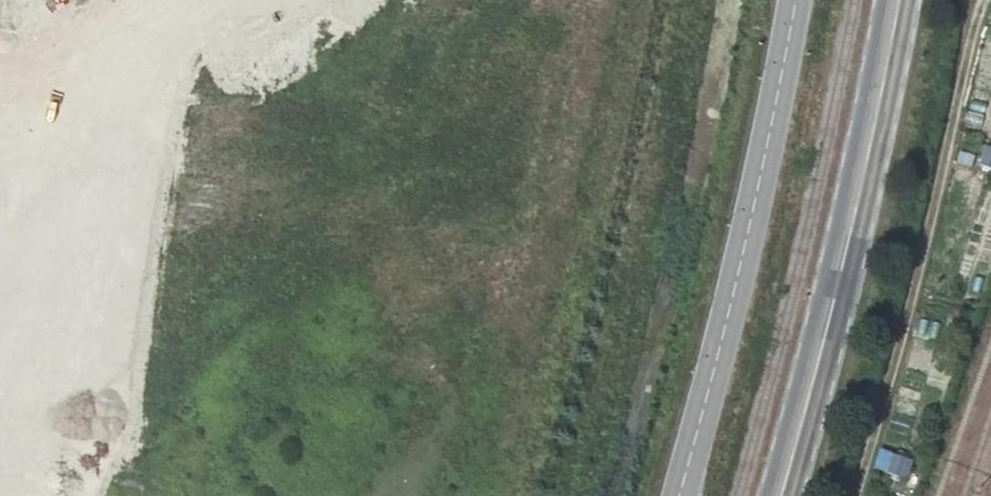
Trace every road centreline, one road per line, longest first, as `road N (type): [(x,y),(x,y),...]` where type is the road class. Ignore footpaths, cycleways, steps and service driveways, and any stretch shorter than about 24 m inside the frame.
road 1 (tertiary): [(780,495),(872,140),(897,0)]
road 2 (unclassified): [(794,0),(750,226),(680,495)]

